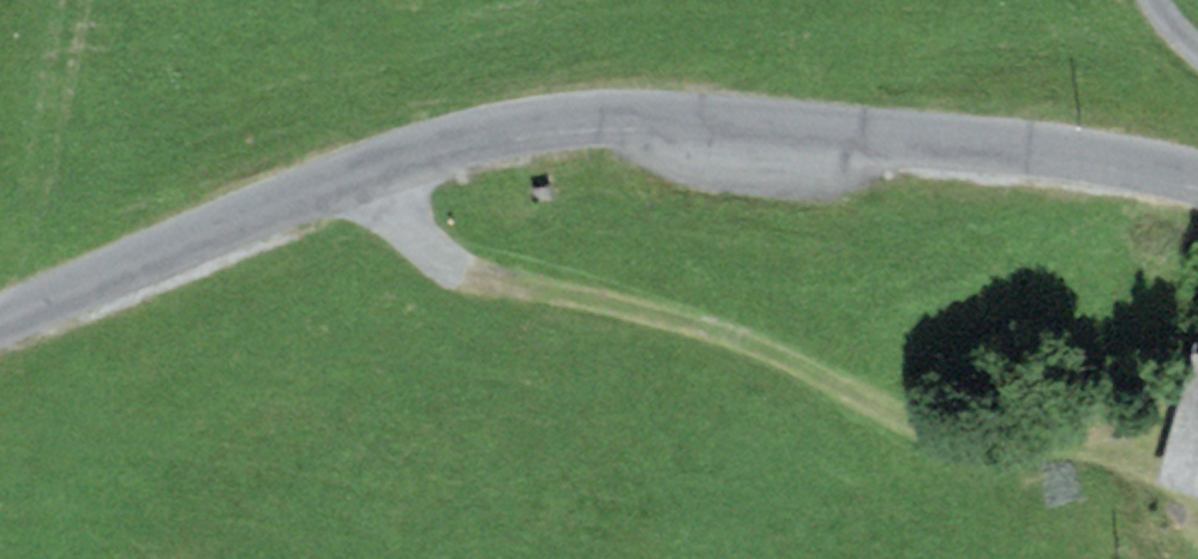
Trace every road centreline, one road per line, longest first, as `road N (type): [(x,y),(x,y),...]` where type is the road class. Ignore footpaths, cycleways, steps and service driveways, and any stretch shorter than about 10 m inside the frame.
road 1 (unclassified): [(0,323),(445,140),(539,122),(635,118),(880,133),(1123,163),(1197,181)]
road 2 (track): [(377,167),(439,258),(477,276),(732,330),(940,448),(969,454),(1110,433)]

